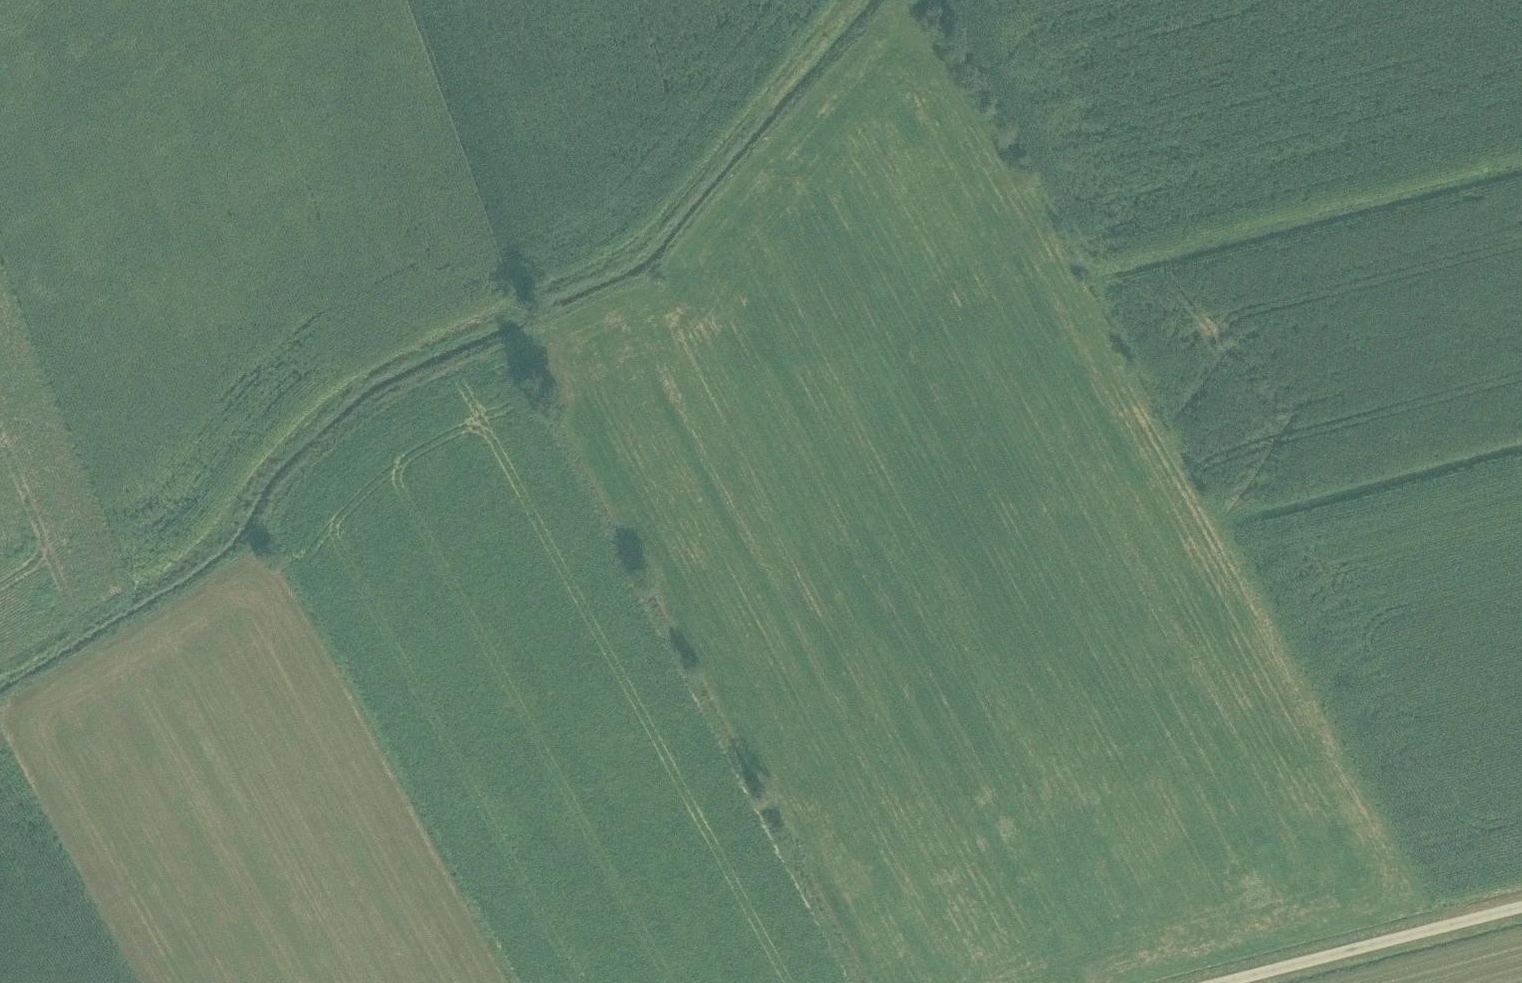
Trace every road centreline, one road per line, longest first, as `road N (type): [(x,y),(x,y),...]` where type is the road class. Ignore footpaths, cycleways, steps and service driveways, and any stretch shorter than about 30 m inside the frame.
road 1 (unclassified): [(1174,982),(1521,900)]

